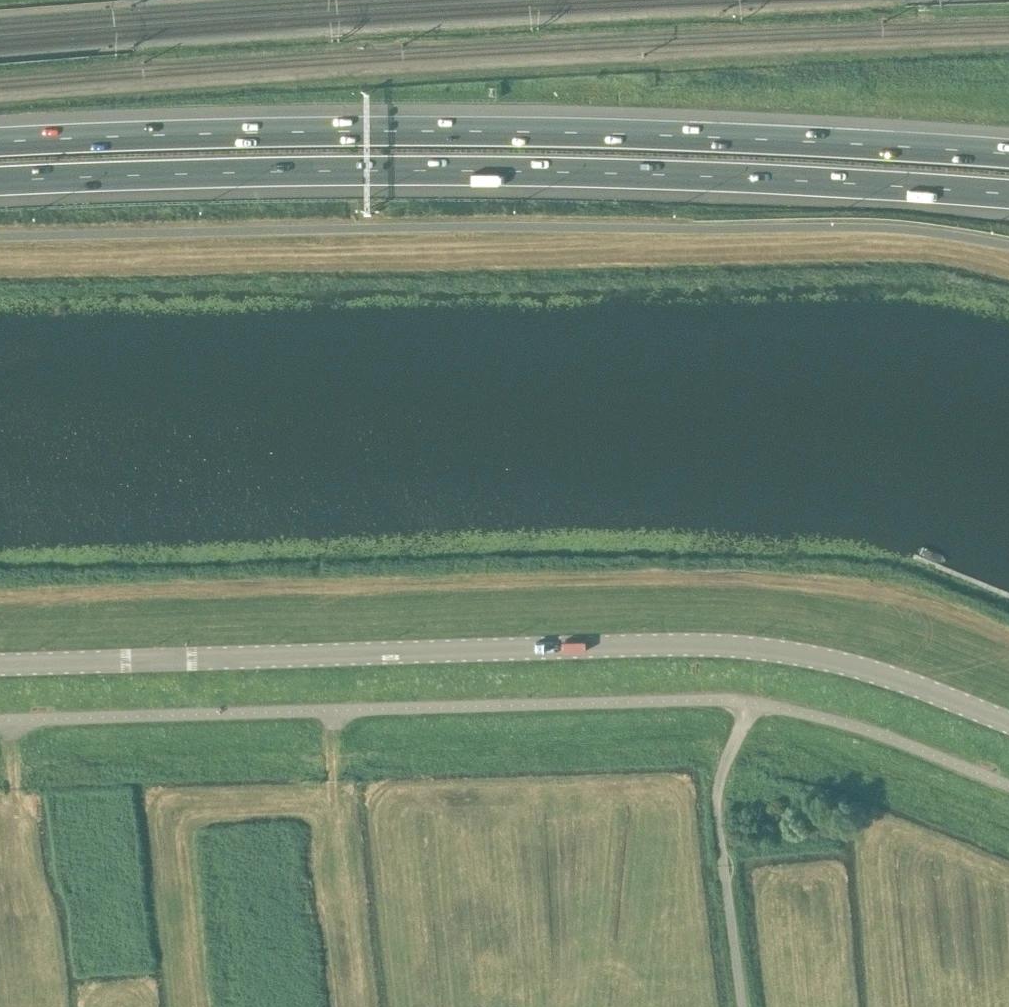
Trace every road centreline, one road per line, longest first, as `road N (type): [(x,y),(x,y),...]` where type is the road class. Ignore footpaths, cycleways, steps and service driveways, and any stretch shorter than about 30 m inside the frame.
road 1 (tertiary): [(1008,722),(855,666),(772,649),(634,642),(0,666)]
road 2 (motorway): [(1008,152),(435,128),(0,140)]
road 3 (motorway): [(0,177),(433,168),(1008,192)]
road 4 (track): [(742,1006),(716,802),(751,701)]

